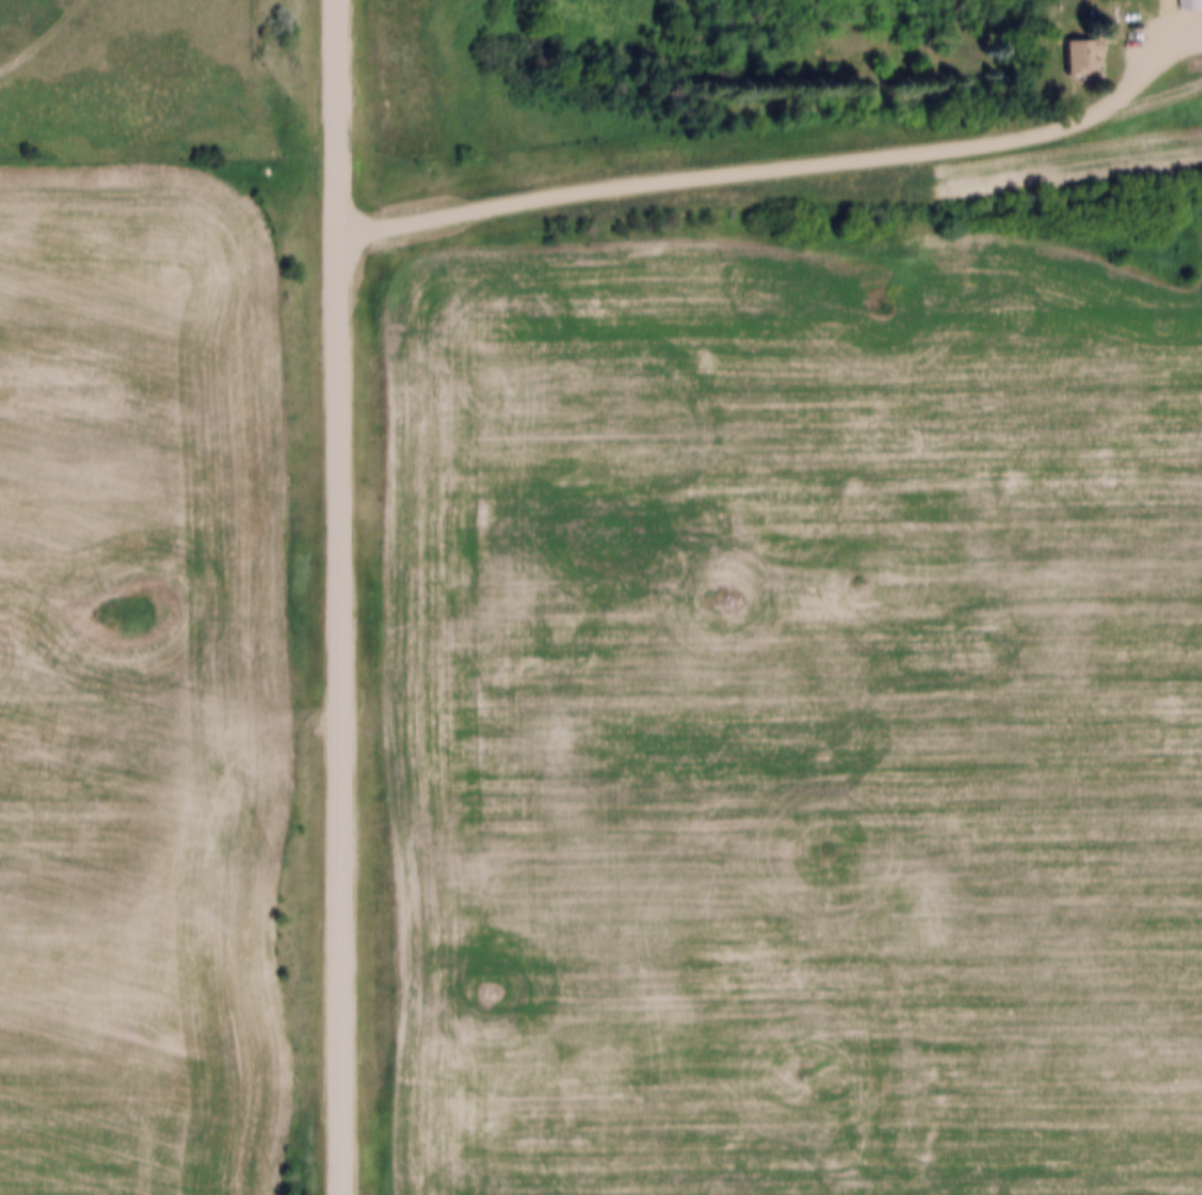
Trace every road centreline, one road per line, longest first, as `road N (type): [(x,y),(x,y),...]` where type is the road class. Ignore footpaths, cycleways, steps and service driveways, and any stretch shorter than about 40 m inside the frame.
road 1 (residential): [(345,1194),(334,0)]

